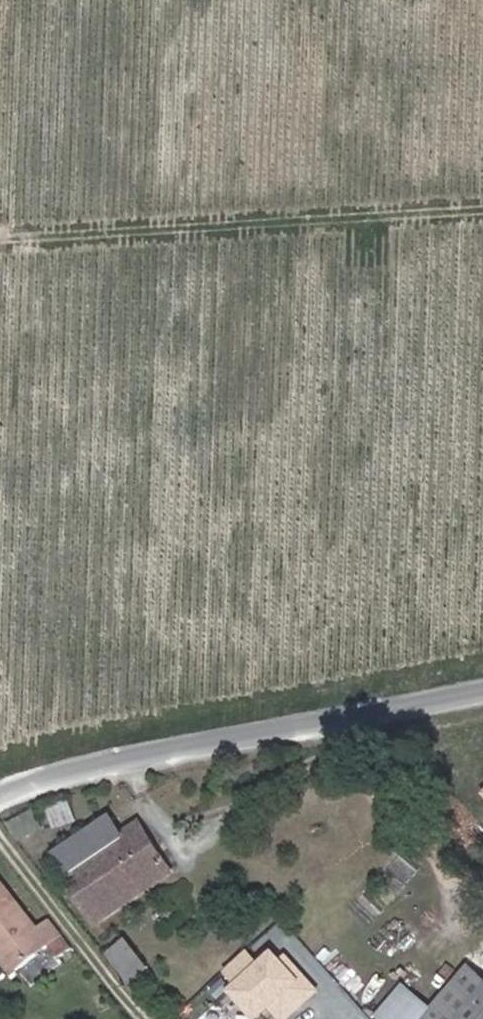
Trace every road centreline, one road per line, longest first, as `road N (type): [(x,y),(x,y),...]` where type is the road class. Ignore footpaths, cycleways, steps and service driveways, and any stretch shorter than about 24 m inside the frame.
road 1 (unclassified): [(0,790),(127,754),(482,695)]

